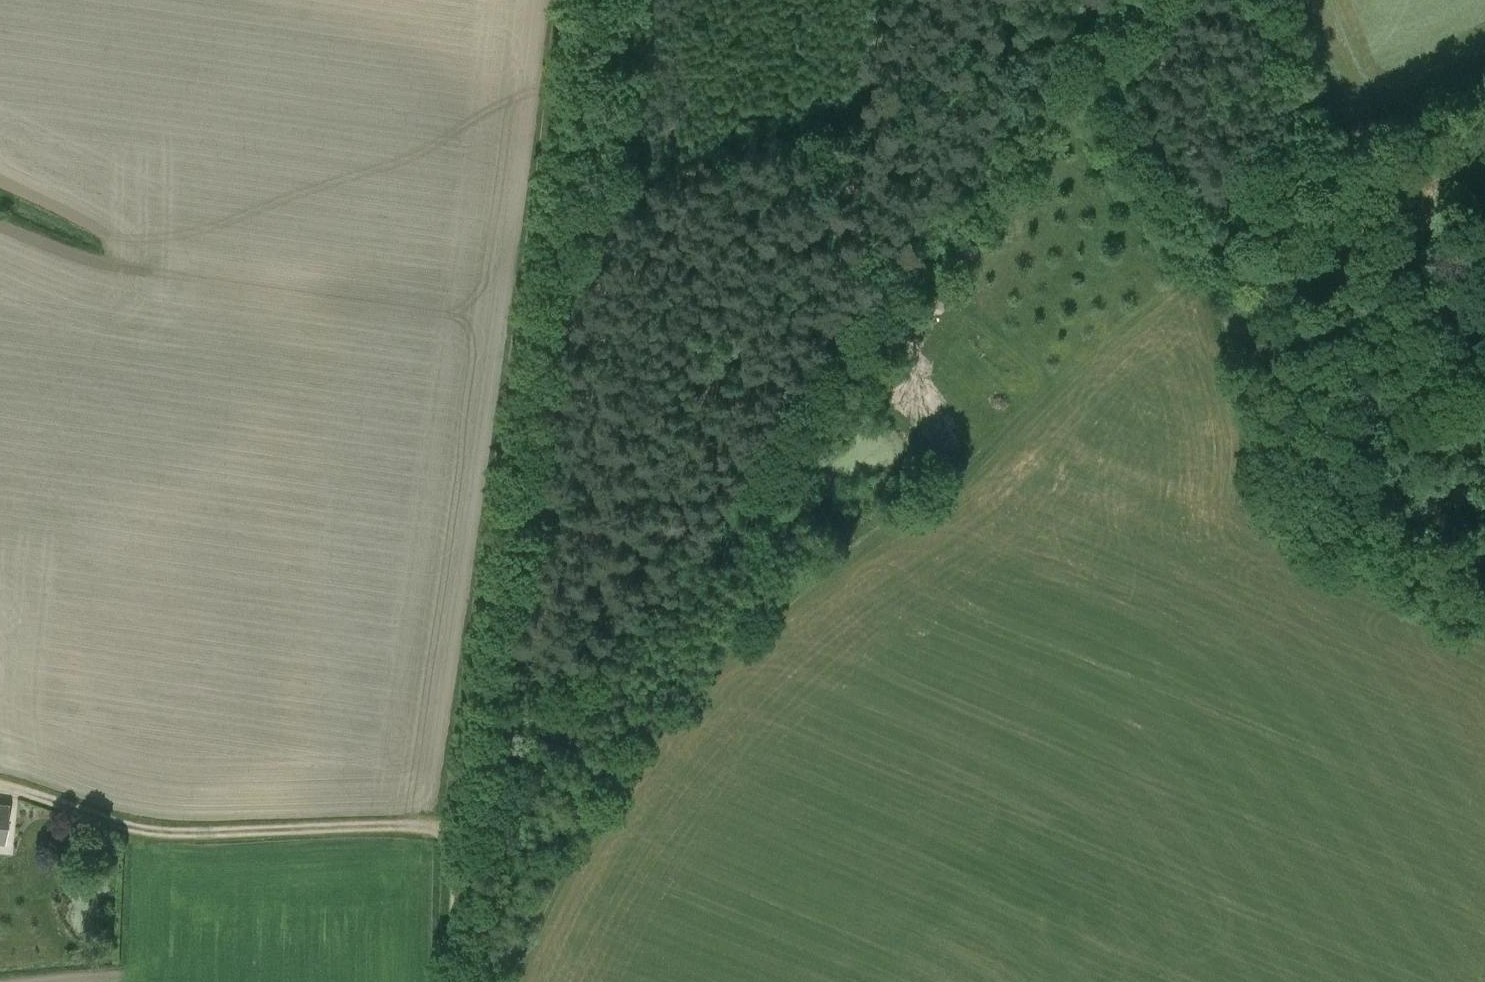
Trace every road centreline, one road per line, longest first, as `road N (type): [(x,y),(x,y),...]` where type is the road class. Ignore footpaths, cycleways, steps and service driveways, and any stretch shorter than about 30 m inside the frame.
road 1 (track): [(454,981),(467,696),(568,0)]
road 2 (track): [(0,786),(136,828),(175,832),(458,831)]

